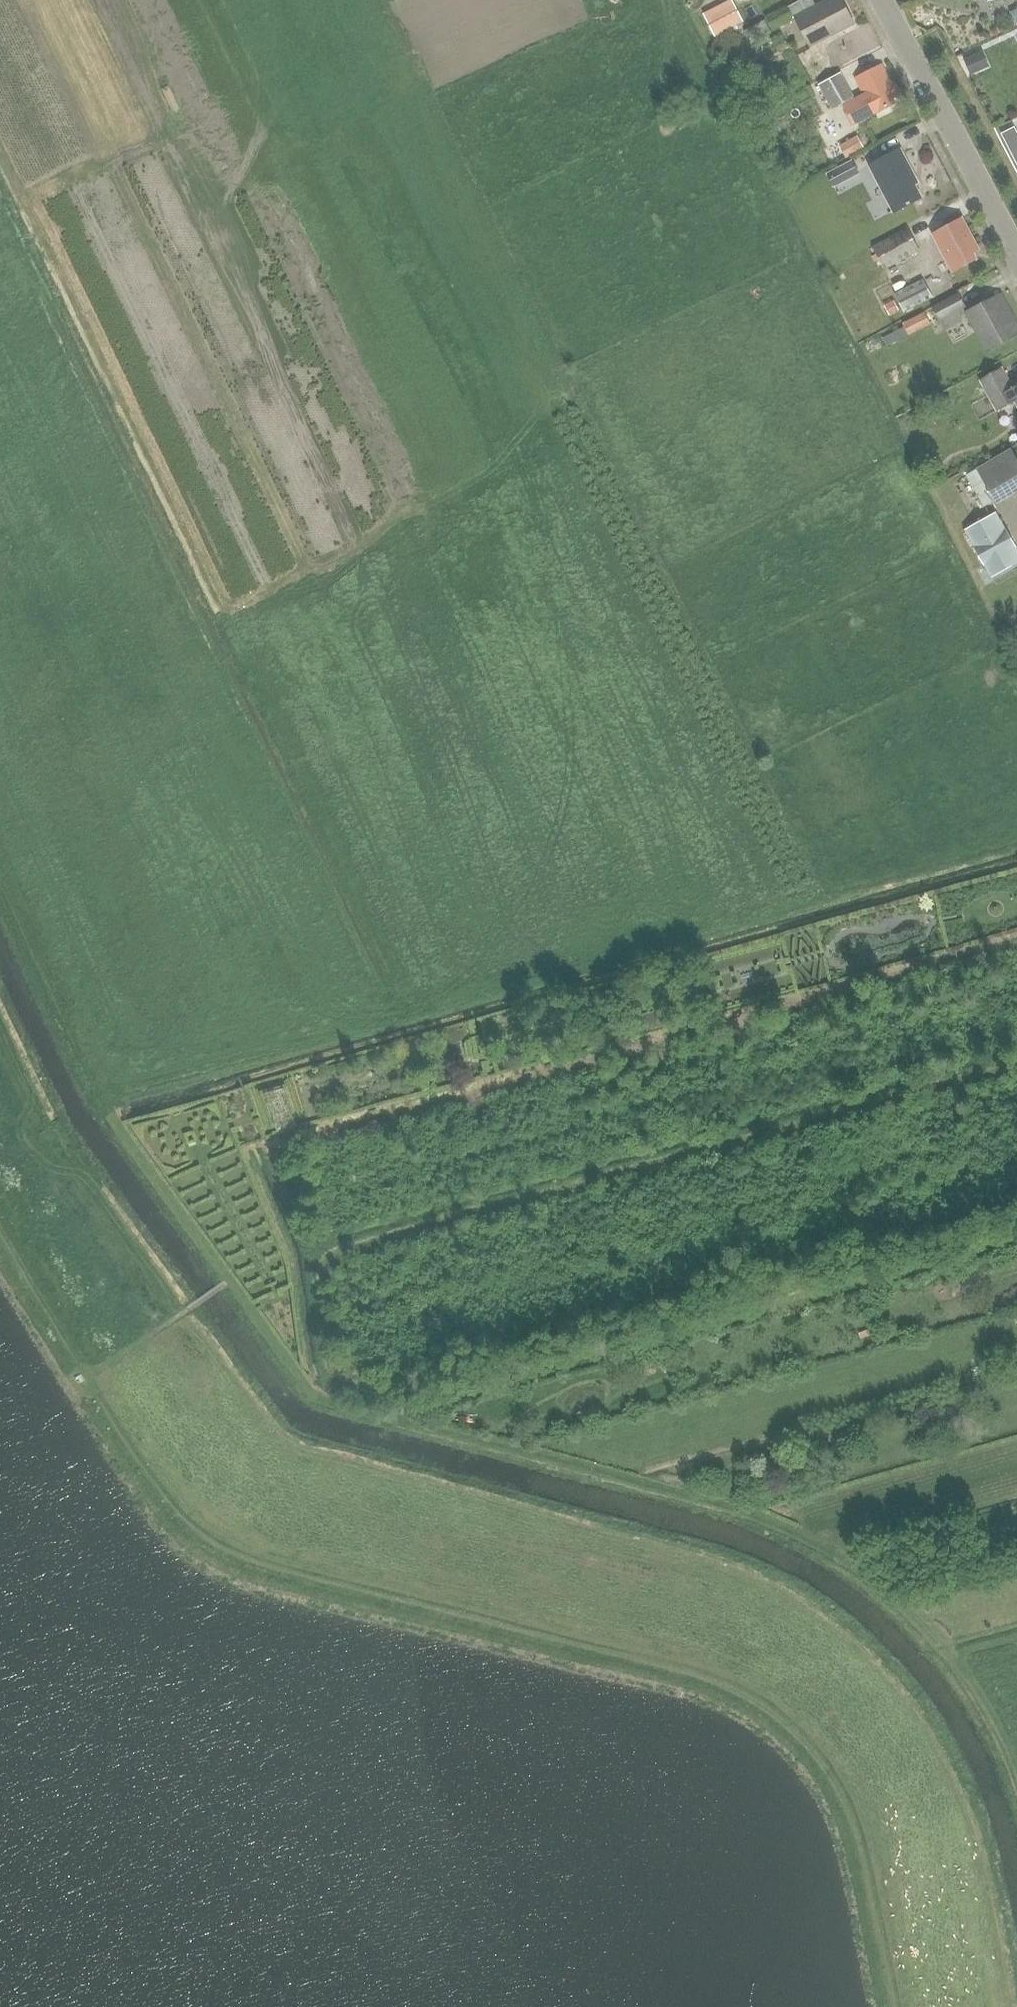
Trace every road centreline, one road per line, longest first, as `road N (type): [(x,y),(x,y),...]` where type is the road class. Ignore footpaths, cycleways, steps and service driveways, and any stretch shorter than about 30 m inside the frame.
road 1 (residential): [(1016,255),(881,0)]

